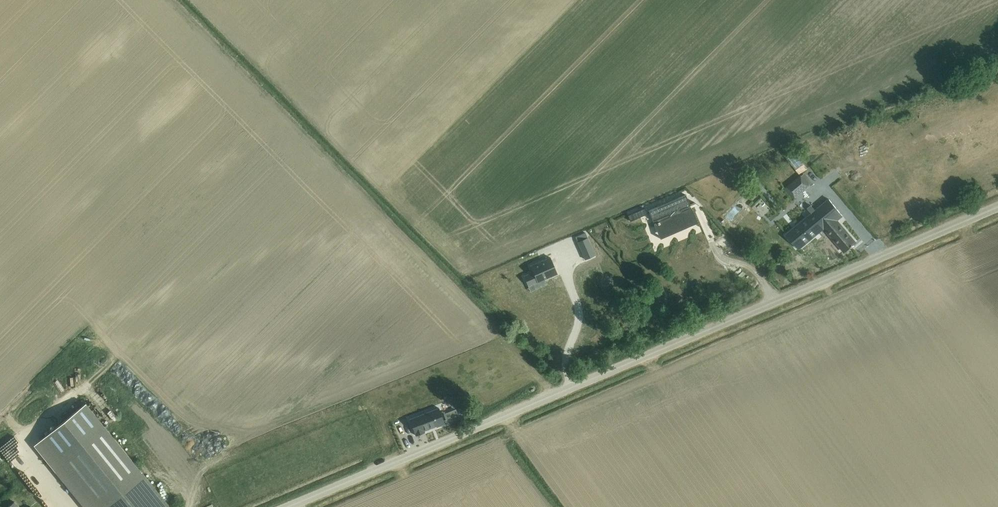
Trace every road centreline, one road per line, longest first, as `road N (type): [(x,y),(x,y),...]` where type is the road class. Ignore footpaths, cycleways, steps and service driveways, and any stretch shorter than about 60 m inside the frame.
road 1 (unclassified): [(288,506),(997,206)]

